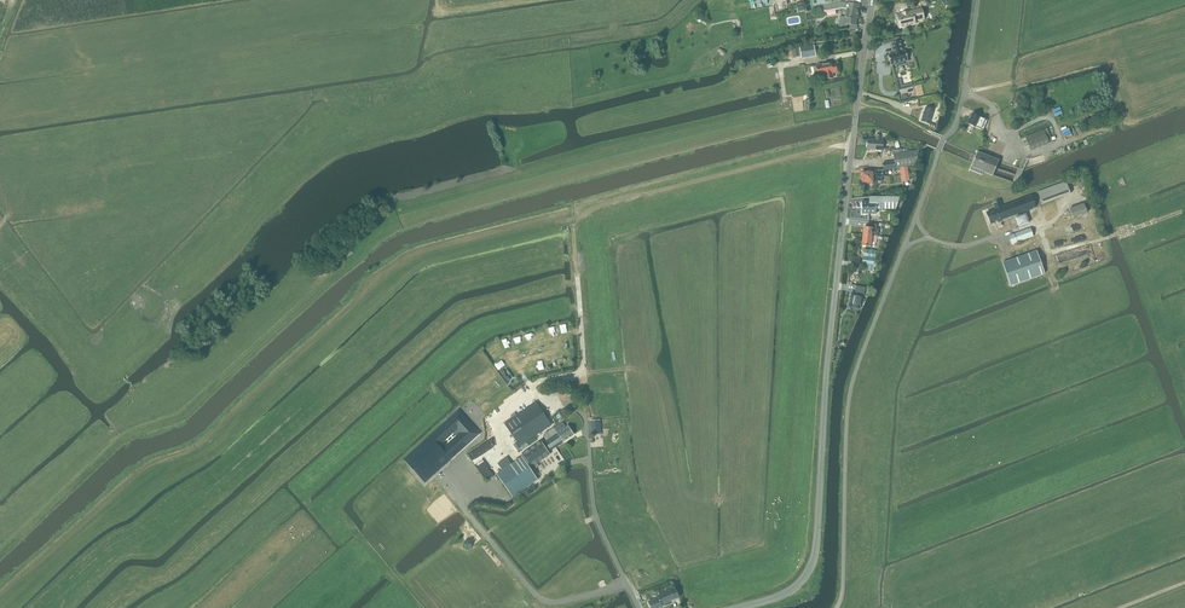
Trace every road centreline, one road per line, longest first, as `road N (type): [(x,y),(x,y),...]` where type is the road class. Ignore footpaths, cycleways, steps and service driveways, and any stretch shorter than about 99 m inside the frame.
road 1 (residential): [(739,607),(791,590),(814,556),(829,348),(873,0)]
road 2 (residential): [(837,607),(852,386),(958,115),(977,0)]
road 3 (track): [(576,204),(582,332),(566,330)]

